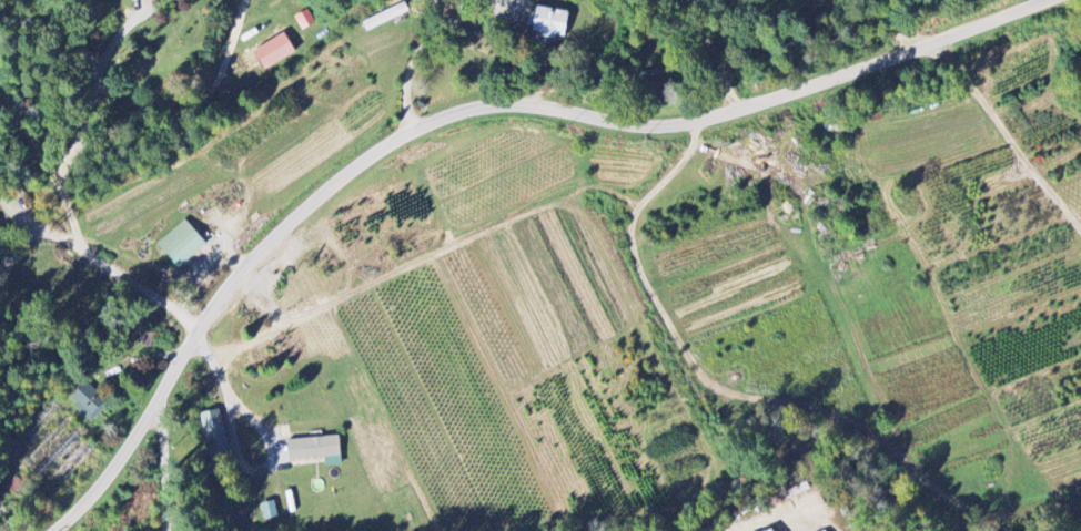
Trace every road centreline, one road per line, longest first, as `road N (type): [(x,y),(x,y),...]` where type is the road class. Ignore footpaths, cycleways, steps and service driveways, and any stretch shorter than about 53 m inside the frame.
road 1 (residential): [(57,530),(127,451),(200,325),(241,273),(335,183),(412,132),(472,108),(505,104),(651,126),(688,122),(1048,0)]
road 2 (residential): [(92,86),(65,186),(75,228),(101,262),(200,325)]
road 3 (residential): [(742,108),(703,32),(672,0)]

